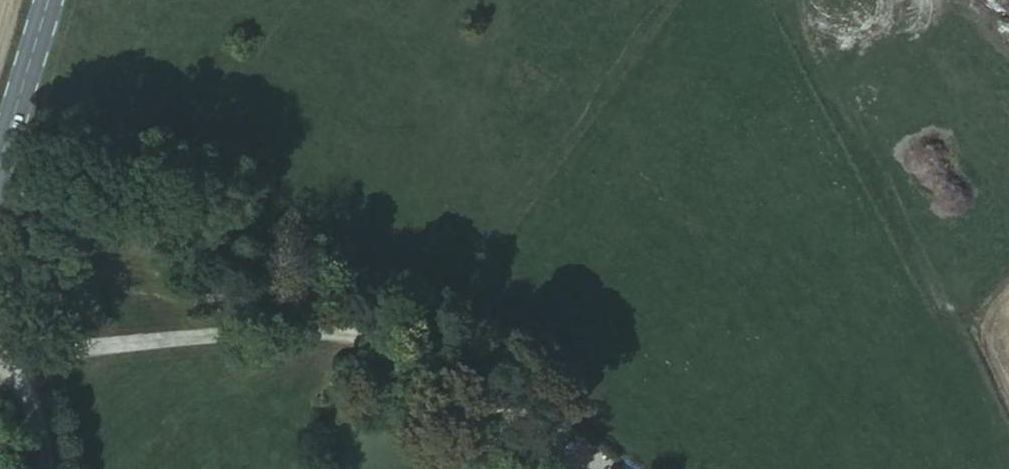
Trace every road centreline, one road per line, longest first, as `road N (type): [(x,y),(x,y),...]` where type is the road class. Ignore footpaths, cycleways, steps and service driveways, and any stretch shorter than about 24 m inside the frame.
road 1 (secondary): [(0,134),(40,0)]

